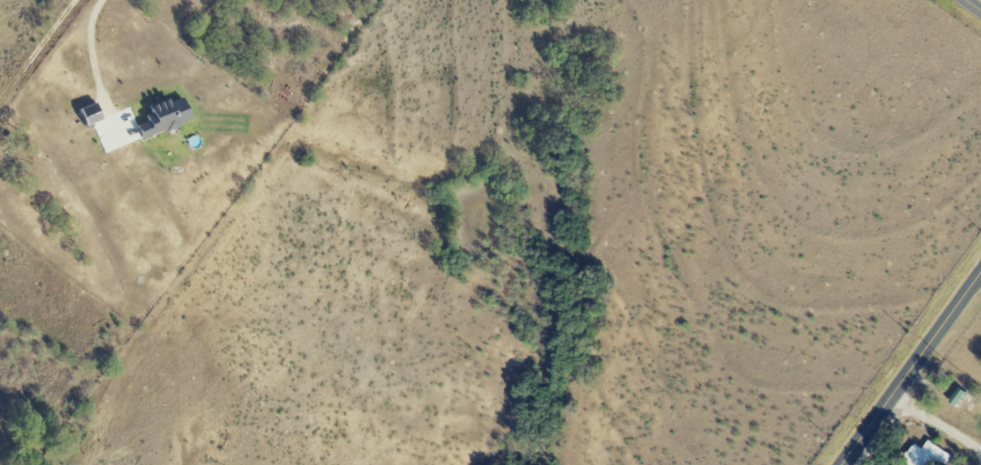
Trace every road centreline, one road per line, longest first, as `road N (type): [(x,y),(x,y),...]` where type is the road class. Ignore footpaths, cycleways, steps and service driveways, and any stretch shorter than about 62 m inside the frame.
road 1 (tertiary): [(842,464),(980,273)]

